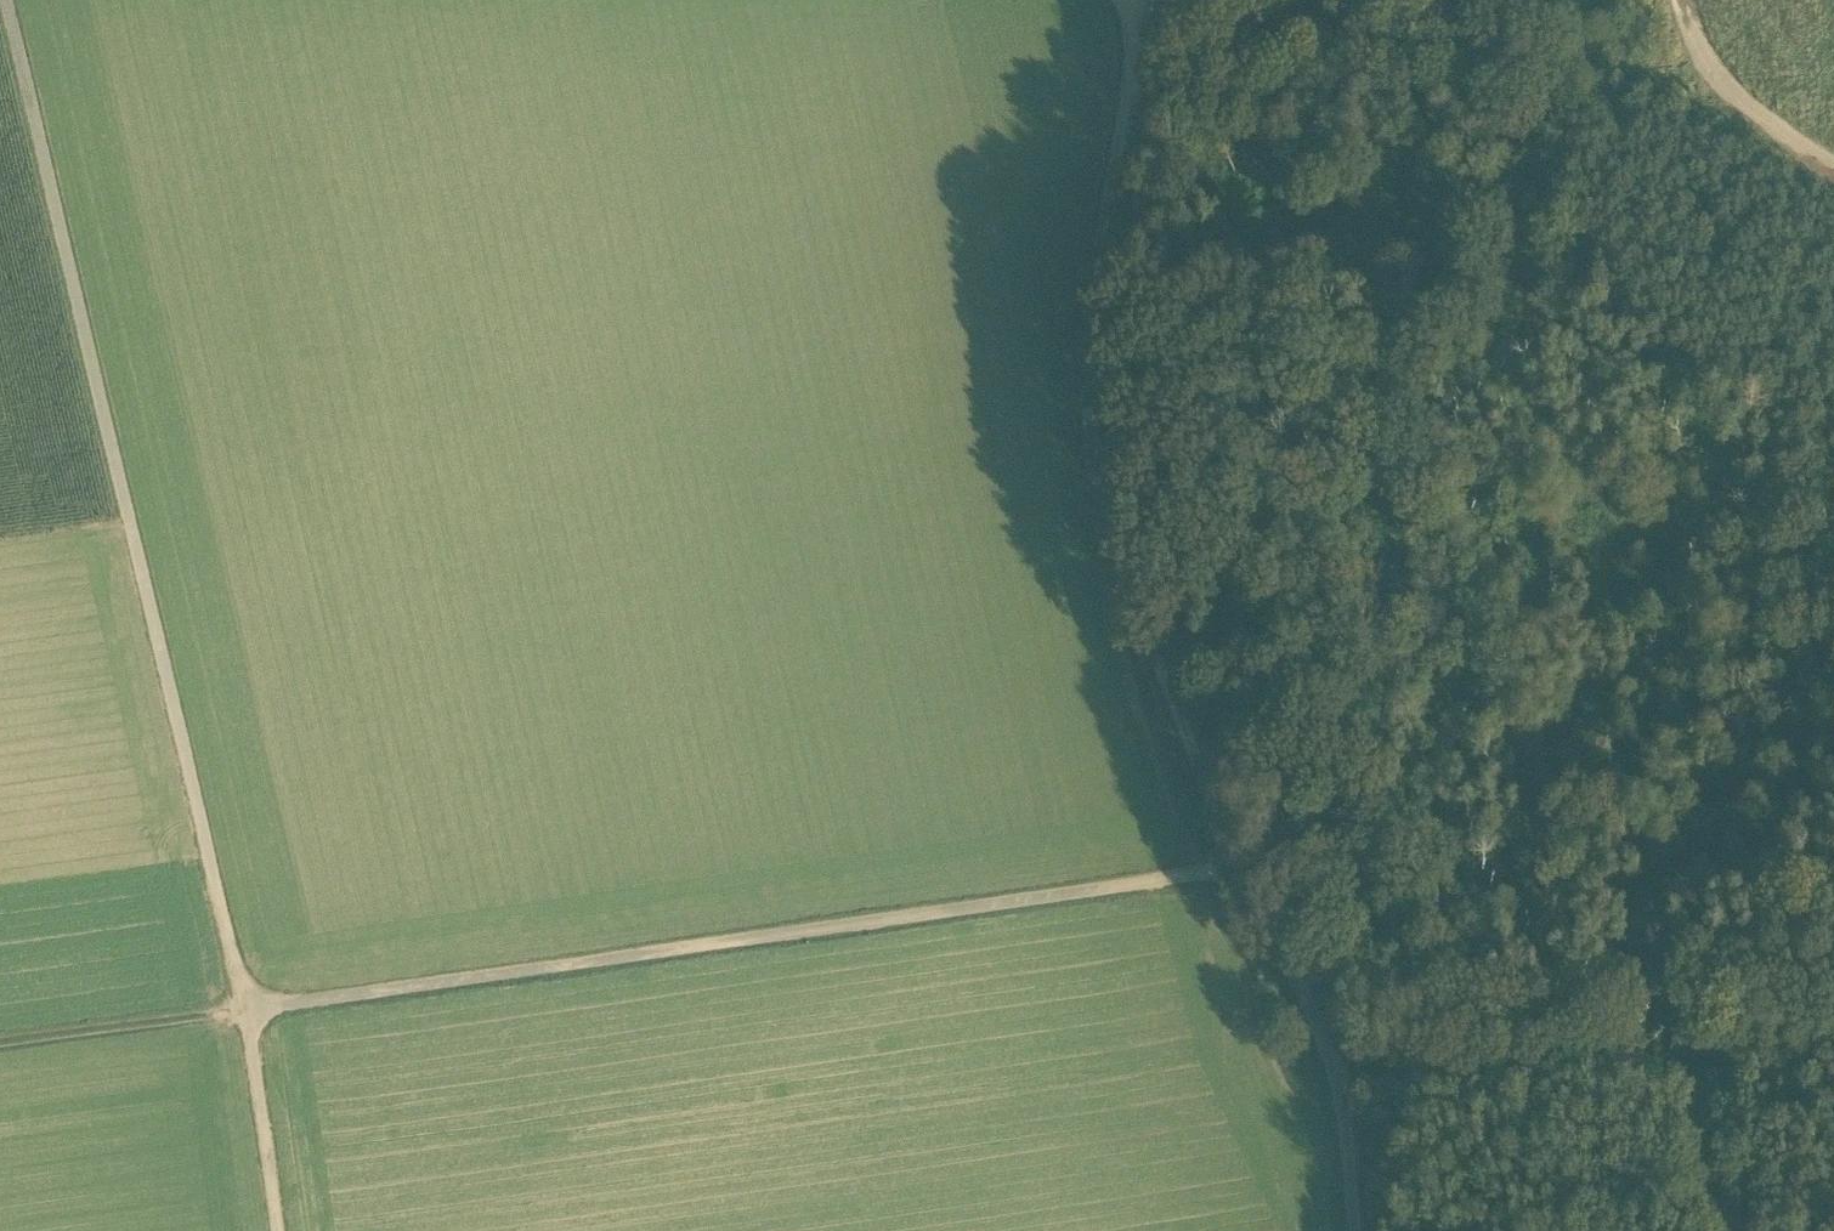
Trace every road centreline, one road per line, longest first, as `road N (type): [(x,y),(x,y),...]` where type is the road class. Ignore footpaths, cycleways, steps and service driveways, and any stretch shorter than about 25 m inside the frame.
road 1 (track): [(5,0),(241,1006),(1231,872)]
road 2 (track): [(1231,872),(1133,615),(1097,480),(1083,333),(1123,152),(1140,0)]
road 3 (track): [(274,1230),(241,1006),(0,1039)]
road 4 (track): [(1231,872),(1330,1084),(1345,1175)]
road 5 (track): [(1636,1057),(1330,1084)]
road 6 (track): [(1636,1057),(1833,1040)]

